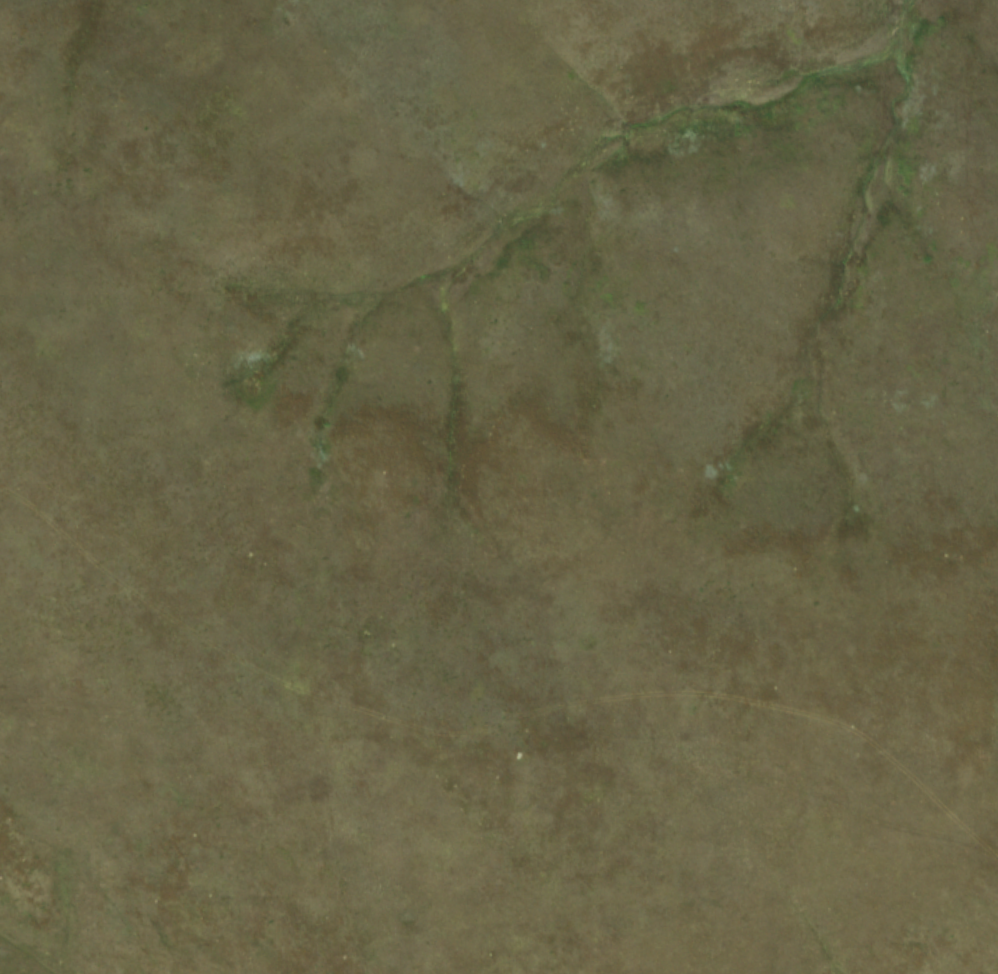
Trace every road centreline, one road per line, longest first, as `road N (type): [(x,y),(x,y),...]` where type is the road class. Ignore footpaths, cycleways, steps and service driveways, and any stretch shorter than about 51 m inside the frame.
road 1 (residential): [(997,860),(884,785),(682,734),(244,677),(0,662)]

